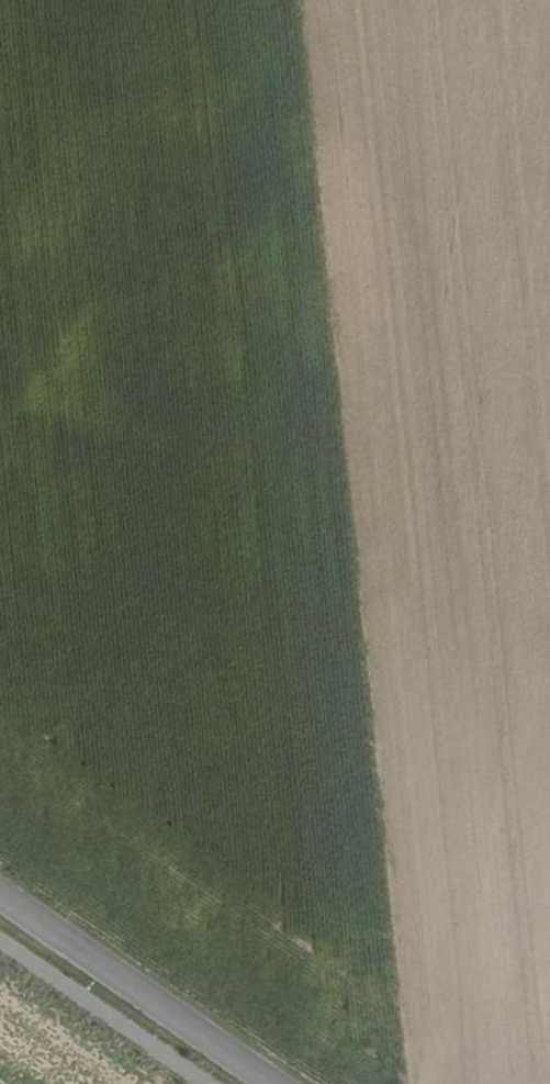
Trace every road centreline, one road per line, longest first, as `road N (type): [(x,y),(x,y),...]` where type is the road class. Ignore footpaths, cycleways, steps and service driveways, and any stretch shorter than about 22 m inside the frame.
road 1 (tertiary): [(275,1083),(0,895)]

